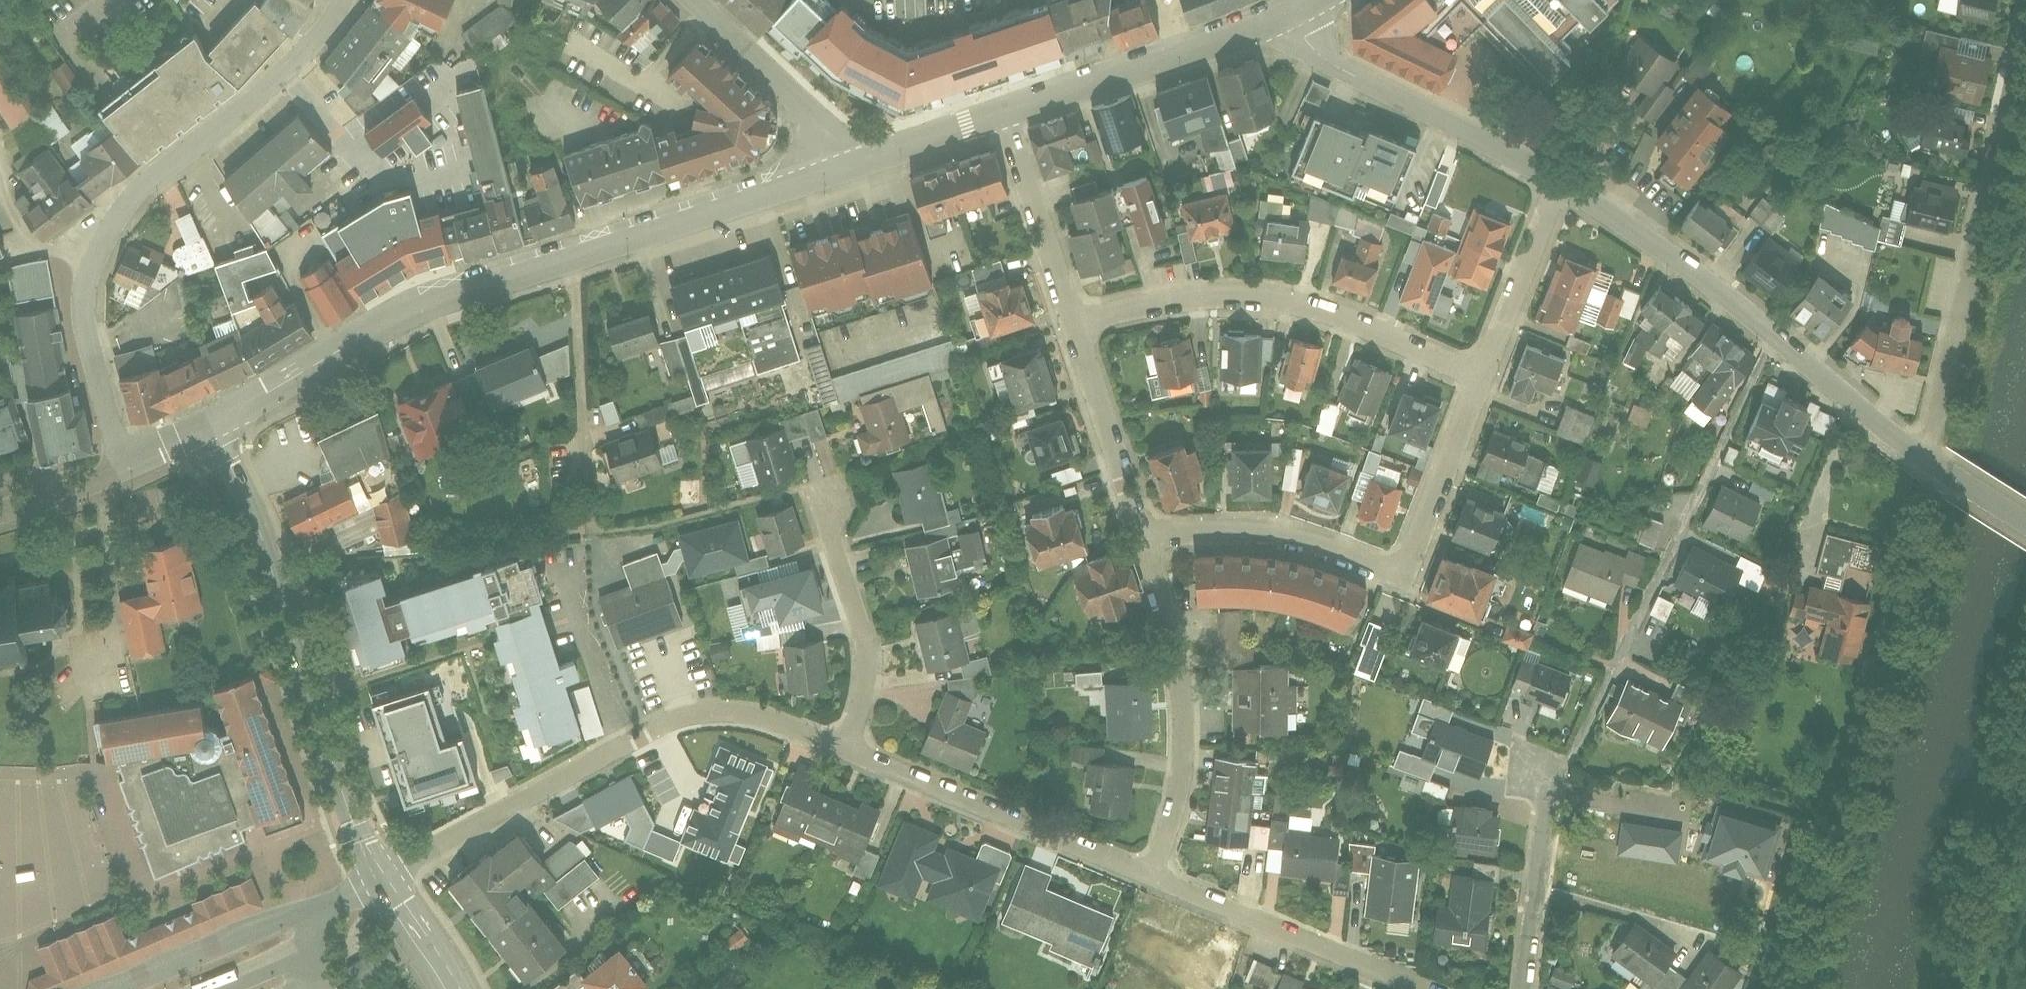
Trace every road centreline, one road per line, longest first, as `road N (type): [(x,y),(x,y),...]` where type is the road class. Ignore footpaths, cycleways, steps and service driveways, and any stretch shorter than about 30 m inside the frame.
road 1 (residential): [(381,872),(684,717),(787,721),(845,747)]
road 2 (tertiary): [(211,424),(257,527),(350,811),(381,872)]
road 3 (residential): [(1135,529),(1268,523),(1392,559),(1407,544),(1481,375)]
road 4 (residential): [(2025,2),(1997,162),(1919,445)]
road 5 (residential): [(1559,175),(1675,252),(1919,445)]
road 6 (residential): [(1073,323),(1152,300),(1292,301),(1481,375)]
road 7 (tertiary): [(564,262),(410,309),(211,424)]
road 8 (residential): [(98,253),(133,197),(245,107),(343,0)]
road 9 (residential): [(1135,529),(1176,711),(1172,774),(1143,866)]
road 10 (residential): [(845,747),(1143,866)]
road 11 (residential): [(1288,11),(1321,52),(1559,175)]
road 12 (residential): [(1143,866),(1438,988)]
road 13 (tertiary): [(860,163),(564,262)]
road 14 (tertiary): [(1288,11),(1006,112)]
road 15 (residential): [(564,262),(591,532)]
road 16 (residential): [(827,488),(832,544),(863,632),(865,677),(845,747)]
road 17 (residential): [(693,0),(860,163)]
road 18 (residential): [(1073,323),(1006,112)]
road 19 (residential): [(122,467),(88,327),(87,284),(98,253)]
road 20 (residential): [(1525,988),(1557,772)]
road 21 (residential): [(1135,529),(1073,323)]
road 22 (residential): [(1481,375),(1559,175)]
road 23 (tertiary): [(1006,112),(860,163)]
road 24 (tertiary): [(381,872),(454,988)]
road 25 (tertiary): [(0,517),(122,467)]
road 26 (residential): [(1919,445),(2025,518)]

